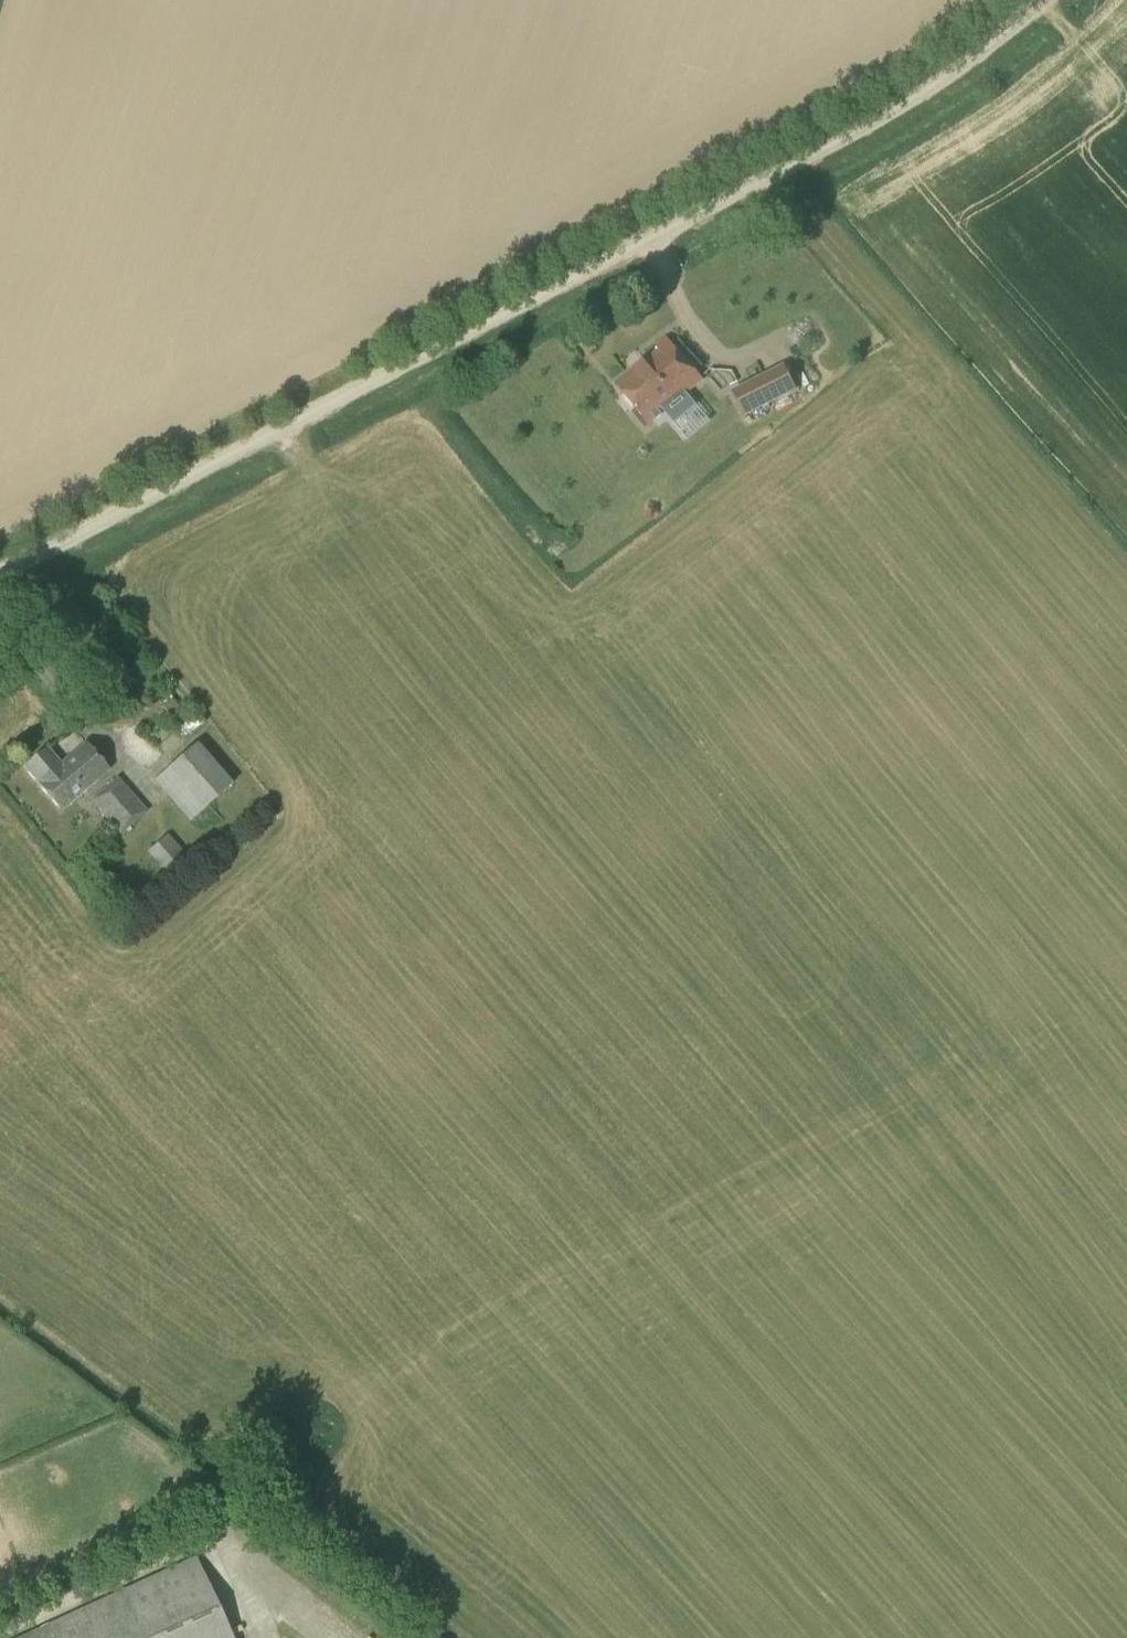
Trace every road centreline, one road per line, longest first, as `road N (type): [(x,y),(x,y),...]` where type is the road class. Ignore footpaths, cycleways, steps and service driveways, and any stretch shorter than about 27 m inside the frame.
road 1 (unclassified): [(0,573),(870,124),(1042,0)]

